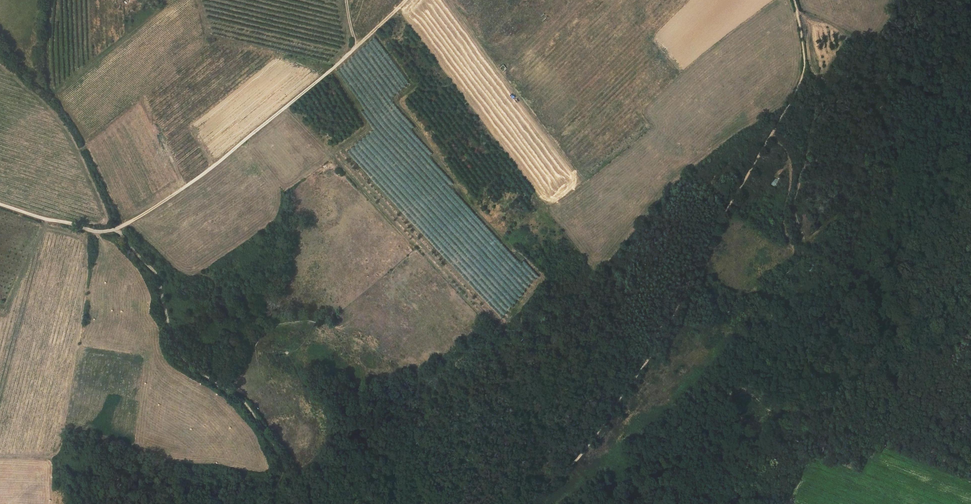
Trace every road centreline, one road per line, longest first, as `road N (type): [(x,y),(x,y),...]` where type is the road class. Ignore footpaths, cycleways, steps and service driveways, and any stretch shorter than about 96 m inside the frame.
road 1 (track): [(793,0),(798,83),(649,358),(576,460),(522,503)]
road 2 (track): [(404,0),(212,167),(117,230),(0,204)]

